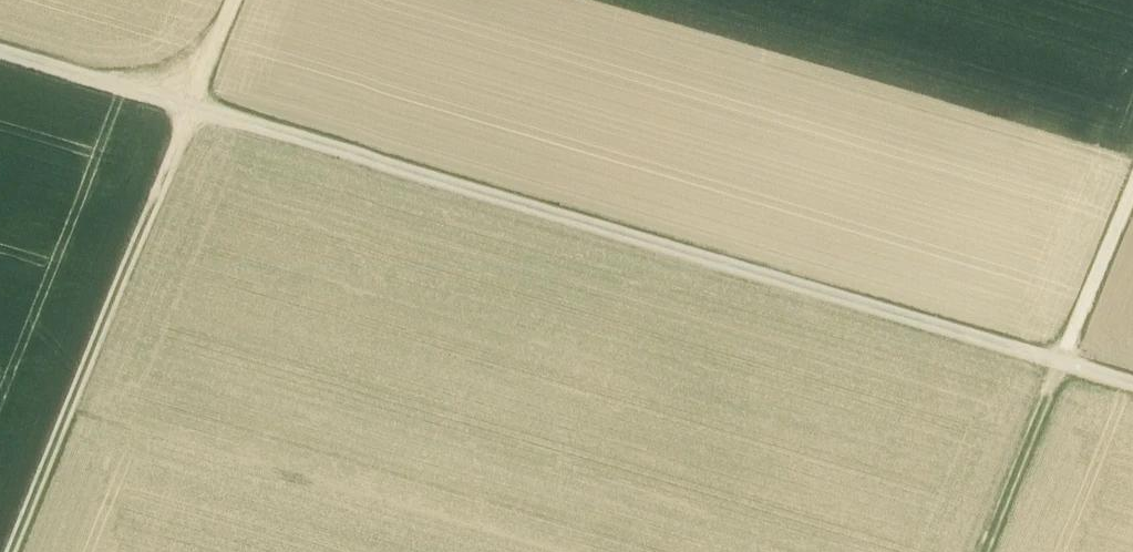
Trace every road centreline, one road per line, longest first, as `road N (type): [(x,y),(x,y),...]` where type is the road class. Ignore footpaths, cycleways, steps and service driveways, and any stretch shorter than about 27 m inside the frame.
road 1 (track): [(1132,389),(187,110)]
road 2 (track): [(14,551),(187,110)]
road 3 (track): [(985,551),(1063,366)]
road 4 (track): [(187,110),(0,57)]
road 5 (track): [(1132,193),(1063,366)]
road 6 (track): [(187,110),(237,0)]

